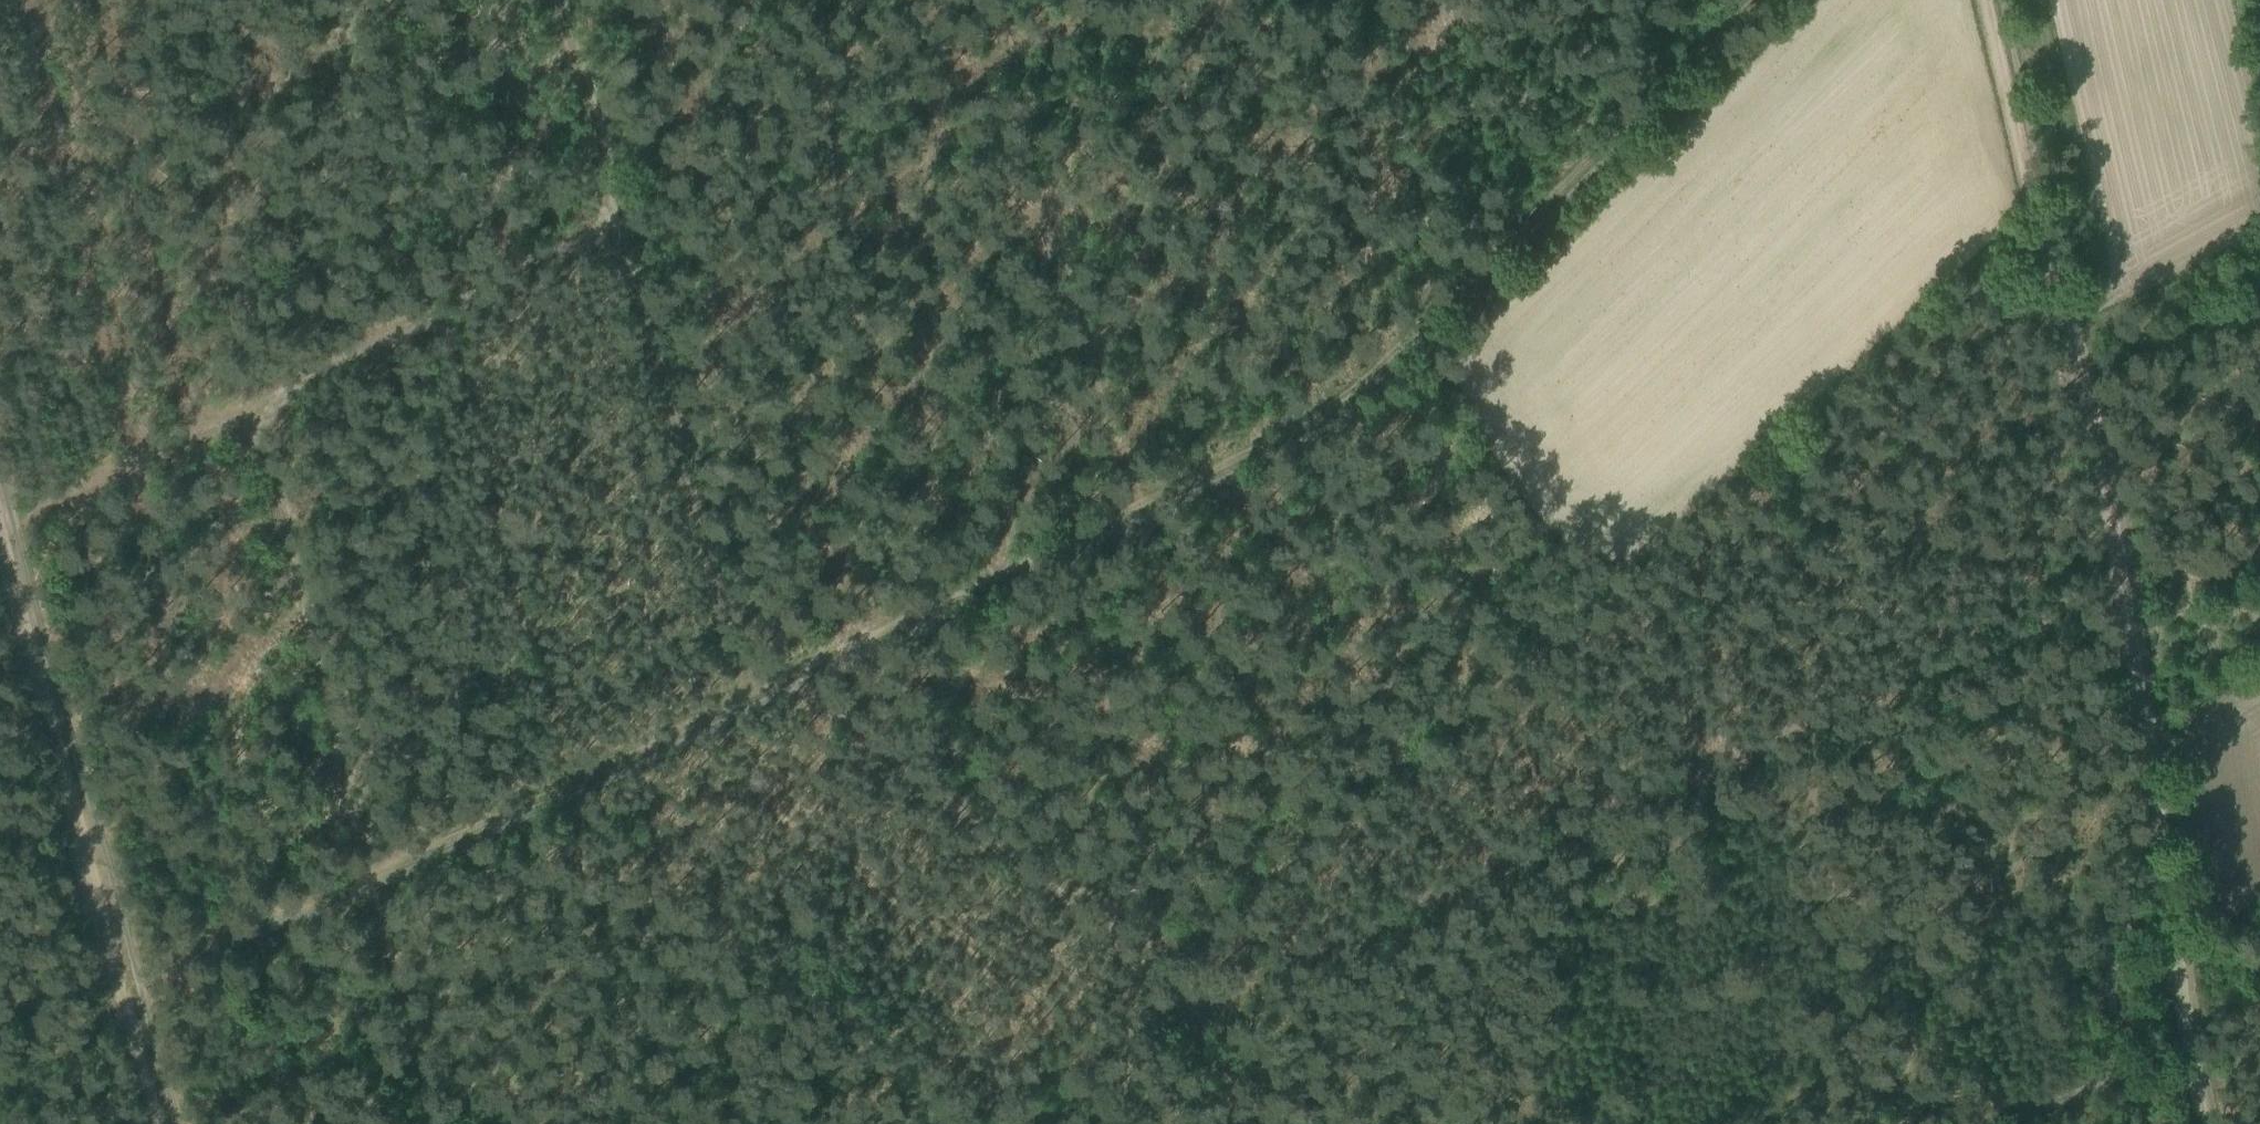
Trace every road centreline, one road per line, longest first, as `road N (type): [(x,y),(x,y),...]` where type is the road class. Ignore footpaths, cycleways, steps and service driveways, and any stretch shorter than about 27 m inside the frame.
road 1 (track): [(2168,942),(2087,463),(1990,0)]
road 2 (track): [(116,979),(0,481)]
road 3 (track): [(2168,942),(2207,1123)]
road 4 (track): [(148,1123),(116,979)]

